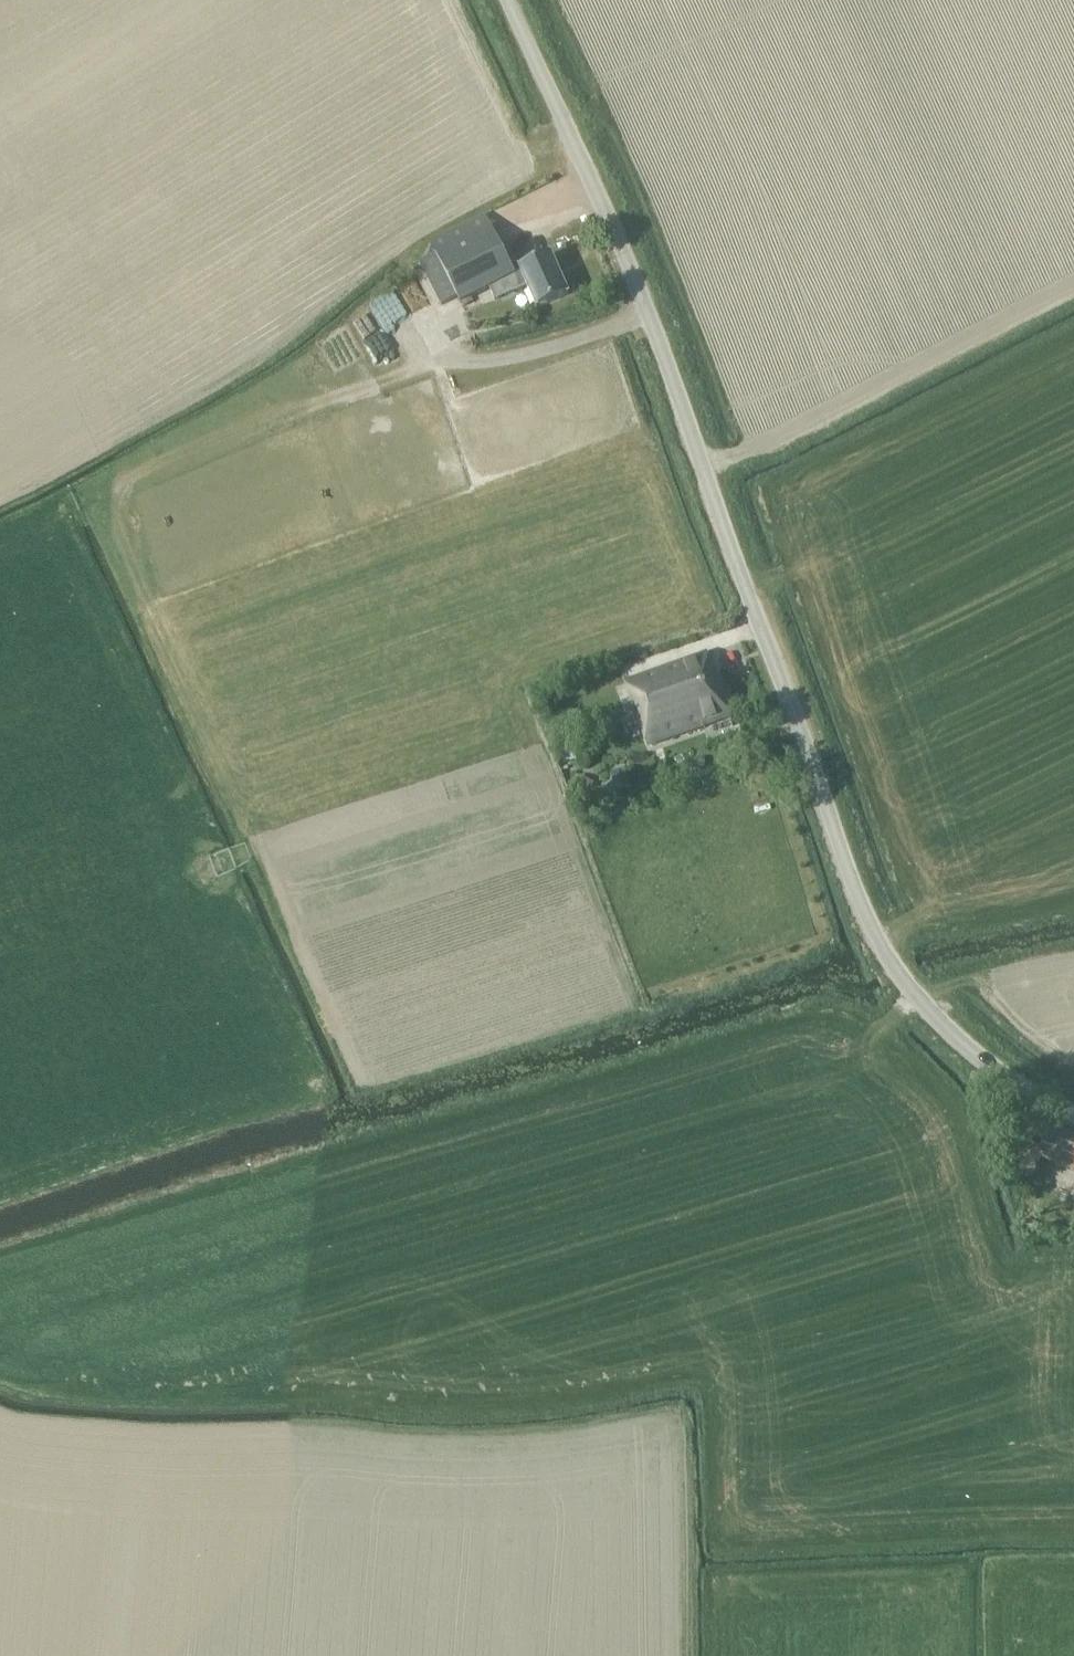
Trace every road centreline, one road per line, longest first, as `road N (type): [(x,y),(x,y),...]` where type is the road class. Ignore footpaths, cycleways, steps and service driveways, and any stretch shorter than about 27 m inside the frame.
road 1 (unclassified): [(1073,1115),(971,1051),(919,999),(872,931),(646,311),(507,0)]

